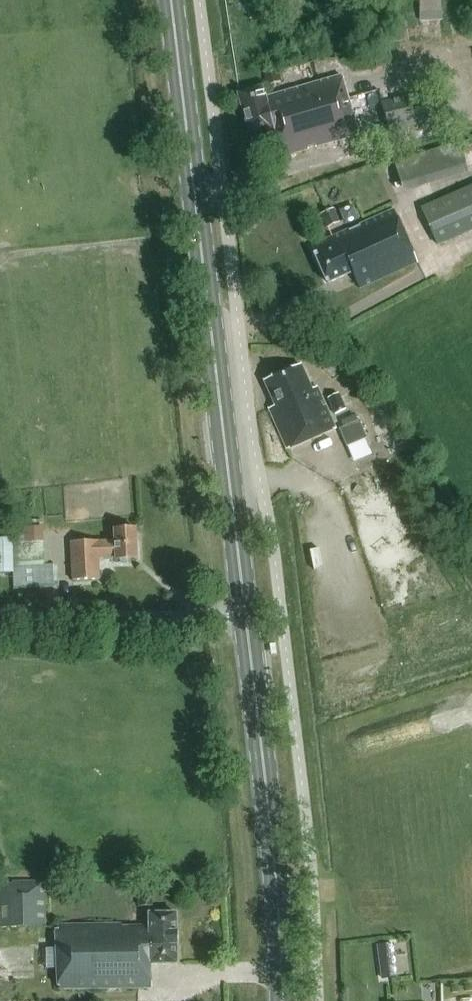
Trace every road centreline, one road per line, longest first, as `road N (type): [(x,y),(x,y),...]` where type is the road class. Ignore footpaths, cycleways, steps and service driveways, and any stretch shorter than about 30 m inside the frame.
road 1 (primary): [(245,612),(170,0)]
road 2 (primary): [(280,1000),(245,612)]
road 3 (unclassified): [(0,614),(245,612)]

